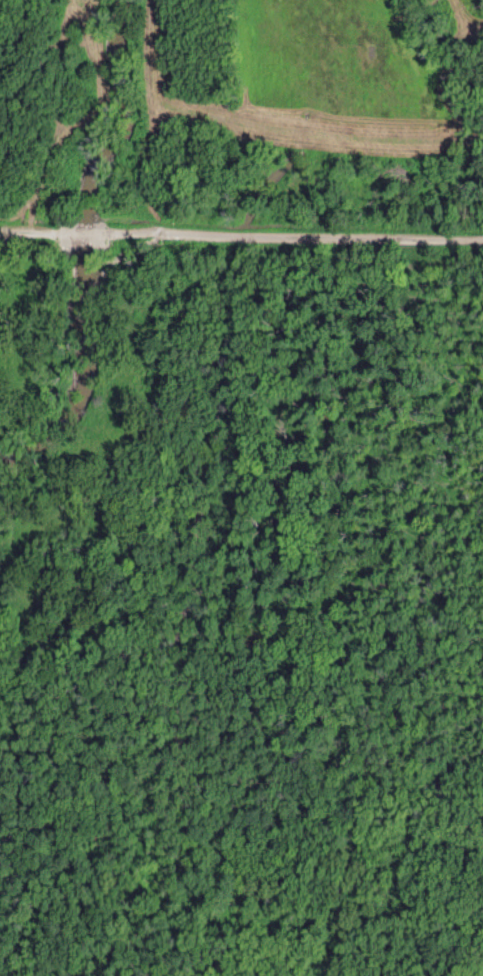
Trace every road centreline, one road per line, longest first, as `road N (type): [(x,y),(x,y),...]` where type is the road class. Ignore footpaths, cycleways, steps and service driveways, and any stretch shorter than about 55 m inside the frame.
road 1 (track): [(321,238),(0,231)]
road 2 (residential): [(482,239),(321,238)]

